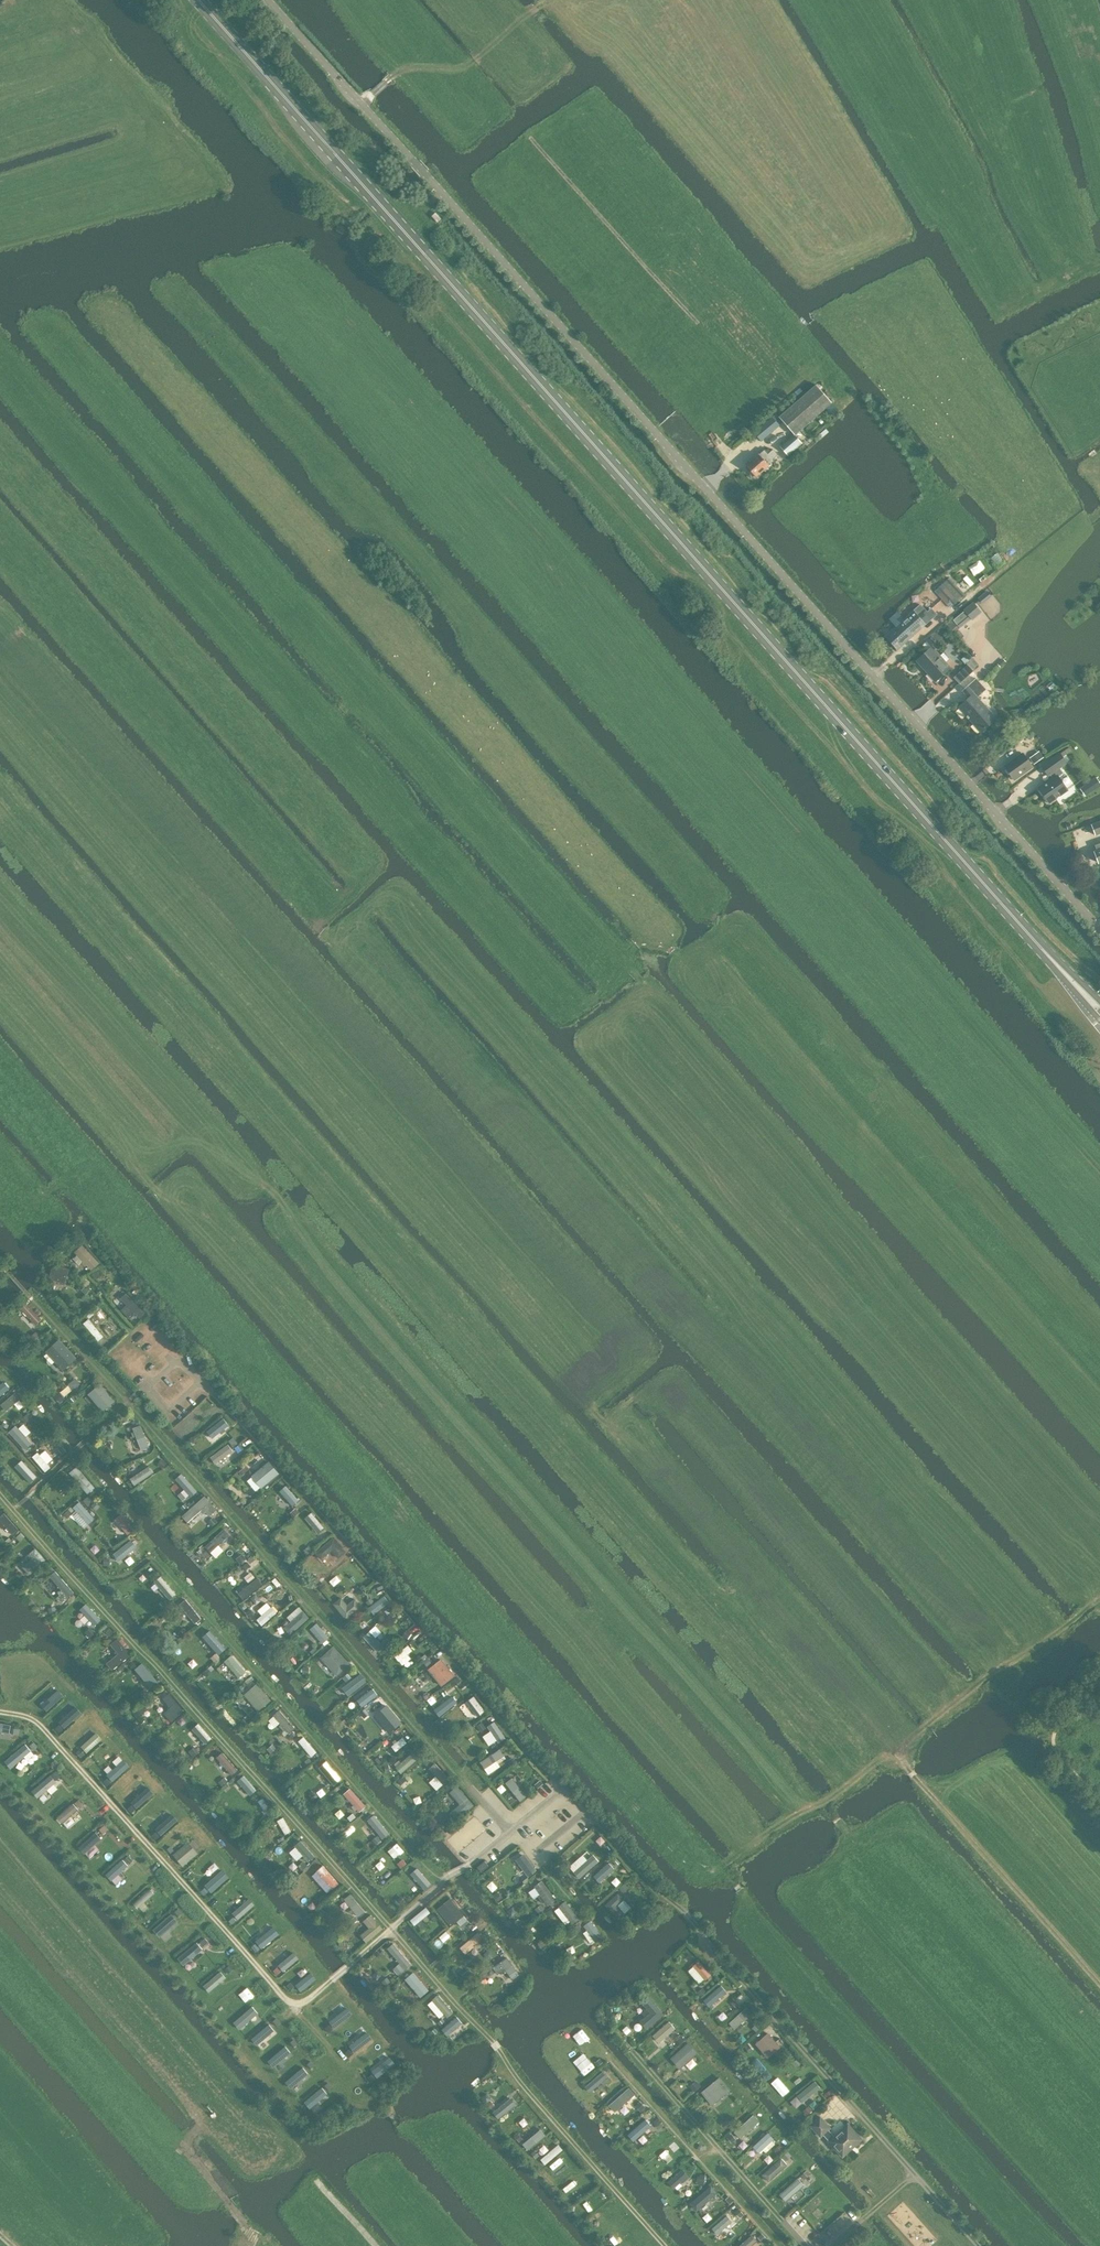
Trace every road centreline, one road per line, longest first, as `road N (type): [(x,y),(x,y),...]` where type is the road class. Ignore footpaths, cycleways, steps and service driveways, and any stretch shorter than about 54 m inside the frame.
road 1 (primary): [(1099,1013),(198,0)]
road 2 (unclassified): [(268,0),(1099,928)]
road 3 (track): [(666,2245),(0,1491)]
road 4 (track): [(441,1885),(154,1560)]
road 5 (track): [(1099,1985),(905,1765),(817,1680)]
road 6 (track): [(784,2222),(633,2050)]
road 7 (track): [(14,1507),(148,1387)]
road 8 (track): [(398,74),(469,65),(551,0)]

